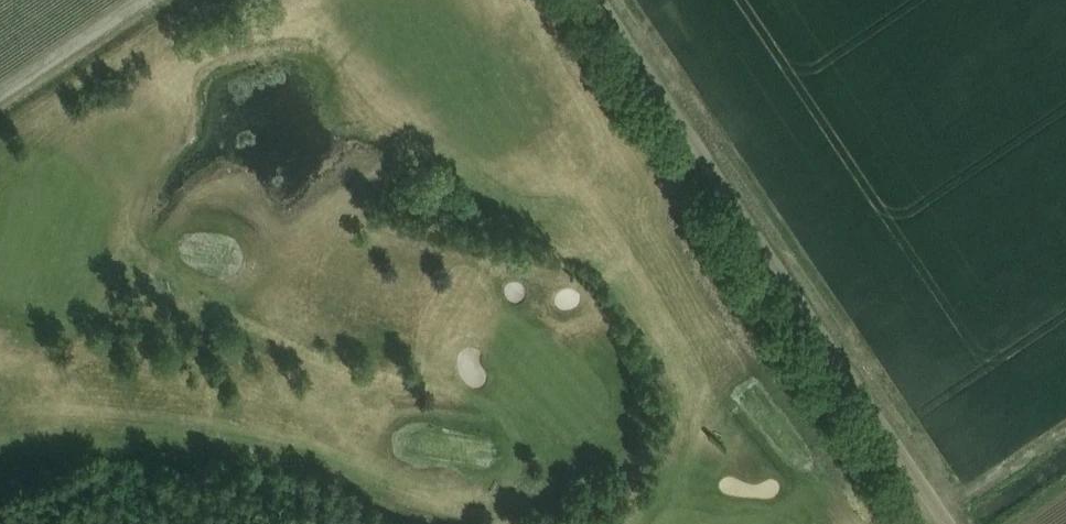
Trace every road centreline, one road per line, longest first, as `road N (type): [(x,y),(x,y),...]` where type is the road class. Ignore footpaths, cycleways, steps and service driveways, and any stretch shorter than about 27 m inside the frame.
road 1 (unclassified): [(950,523),(600,0)]

